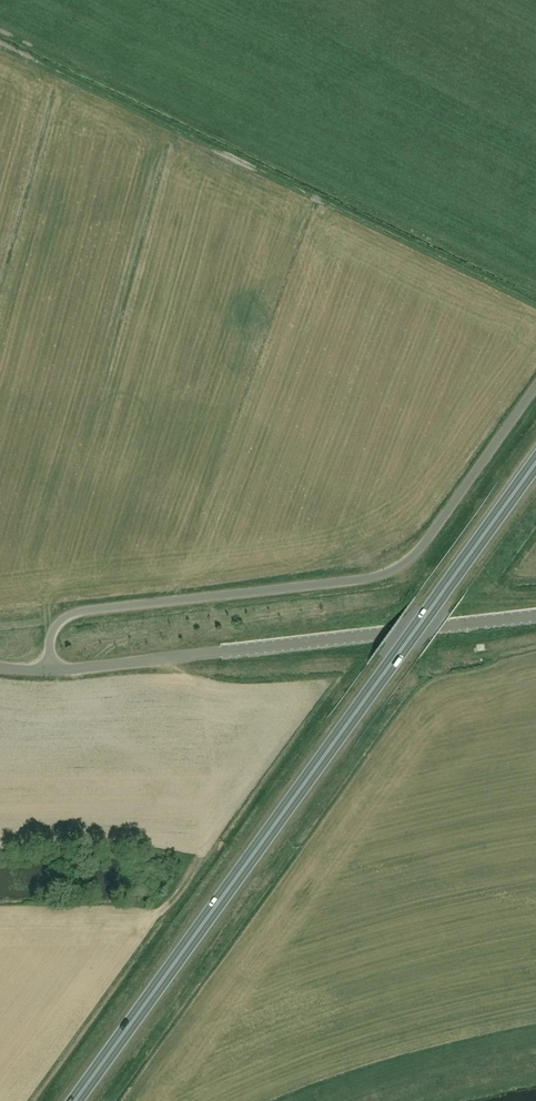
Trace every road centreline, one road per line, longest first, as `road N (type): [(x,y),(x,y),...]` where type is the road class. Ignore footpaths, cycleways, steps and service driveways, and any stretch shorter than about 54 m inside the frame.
road 1 (trunk): [(75,1100),(535,463)]
road 2 (unclassified): [(49,671),(51,634),(74,613),(390,572),(424,545),(535,386)]
road 3 (unclassified): [(49,671),(535,616)]

